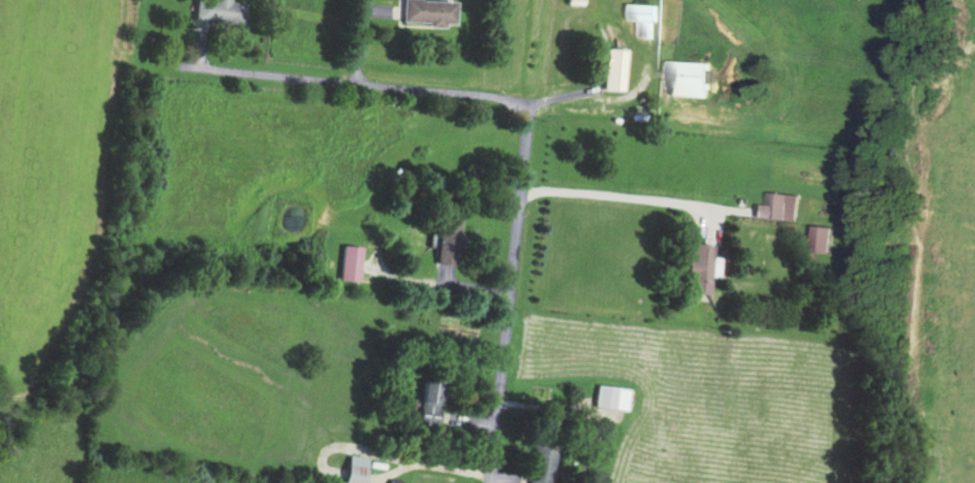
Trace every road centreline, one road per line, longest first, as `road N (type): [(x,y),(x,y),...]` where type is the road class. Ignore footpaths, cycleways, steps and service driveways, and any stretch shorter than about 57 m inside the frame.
road 1 (residential): [(483,482),(519,85)]
road 2 (residential): [(916,482),(930,319),(924,258),(894,177)]

